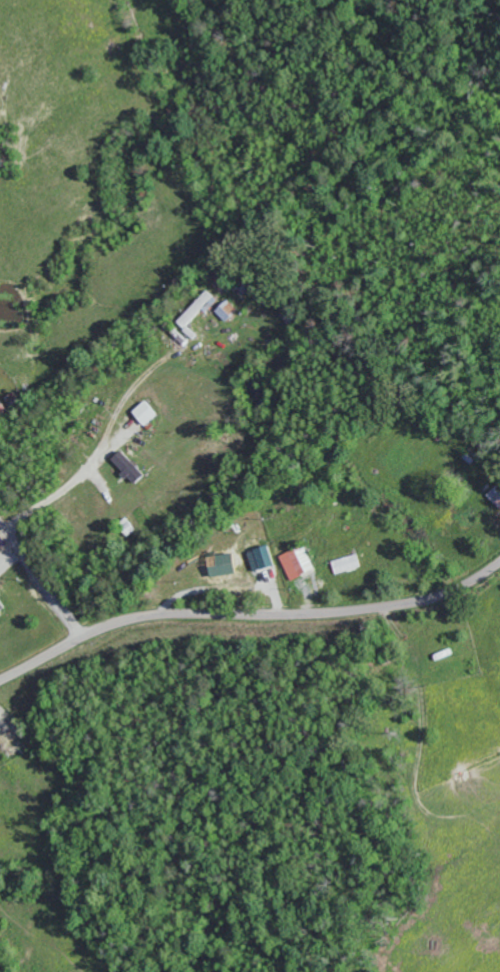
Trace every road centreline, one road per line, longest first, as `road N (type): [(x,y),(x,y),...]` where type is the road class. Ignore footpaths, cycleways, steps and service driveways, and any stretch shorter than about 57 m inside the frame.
road 1 (residential): [(499,565),(421,604),(113,627),(0,683)]
road 2 (residential): [(0,527),(83,640)]

